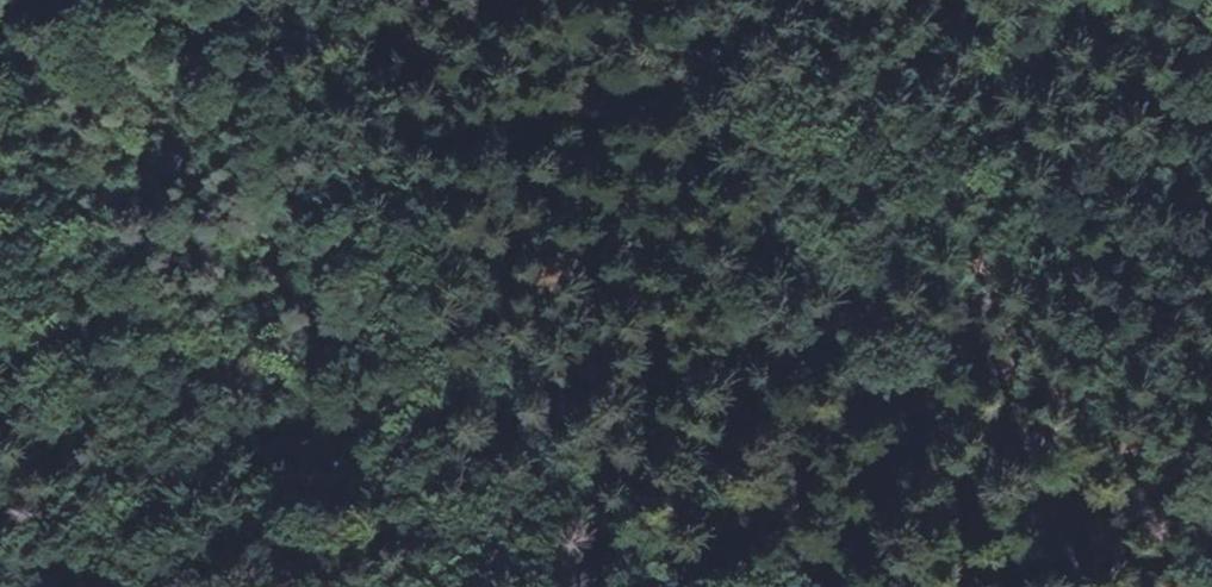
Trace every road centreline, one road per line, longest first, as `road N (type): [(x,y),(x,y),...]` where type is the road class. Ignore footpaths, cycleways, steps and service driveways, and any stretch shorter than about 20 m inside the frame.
road 1 (track): [(102,0),(0,88)]

